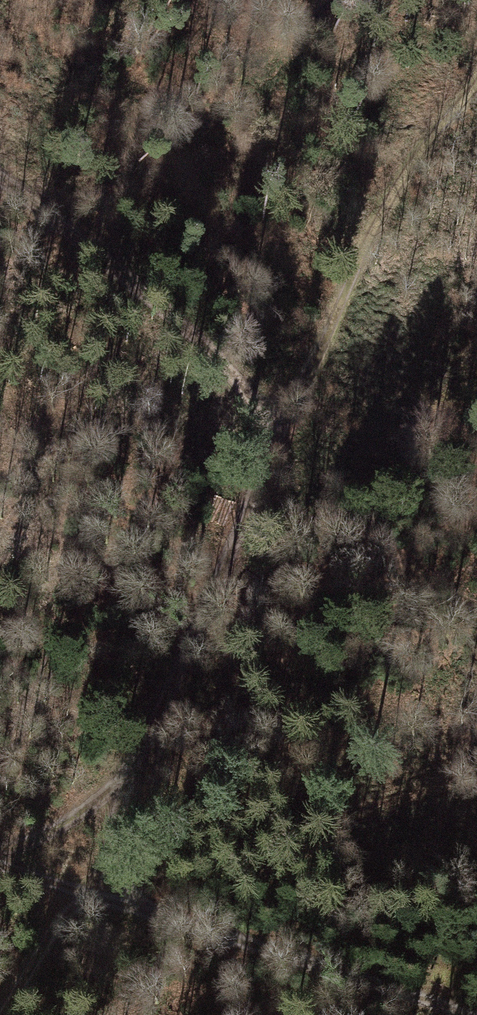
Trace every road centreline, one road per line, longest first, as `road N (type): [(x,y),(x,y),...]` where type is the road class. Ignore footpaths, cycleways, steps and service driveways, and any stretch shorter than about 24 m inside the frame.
road 1 (track): [(265,474),(186,664),(0,1014)]
road 2 (residential): [(0,866),(463,1014)]
road 3 (track): [(265,474),(370,233),(476,81)]
road 4 (track): [(0,174),(194,327),(246,388),(262,423),(265,474)]

